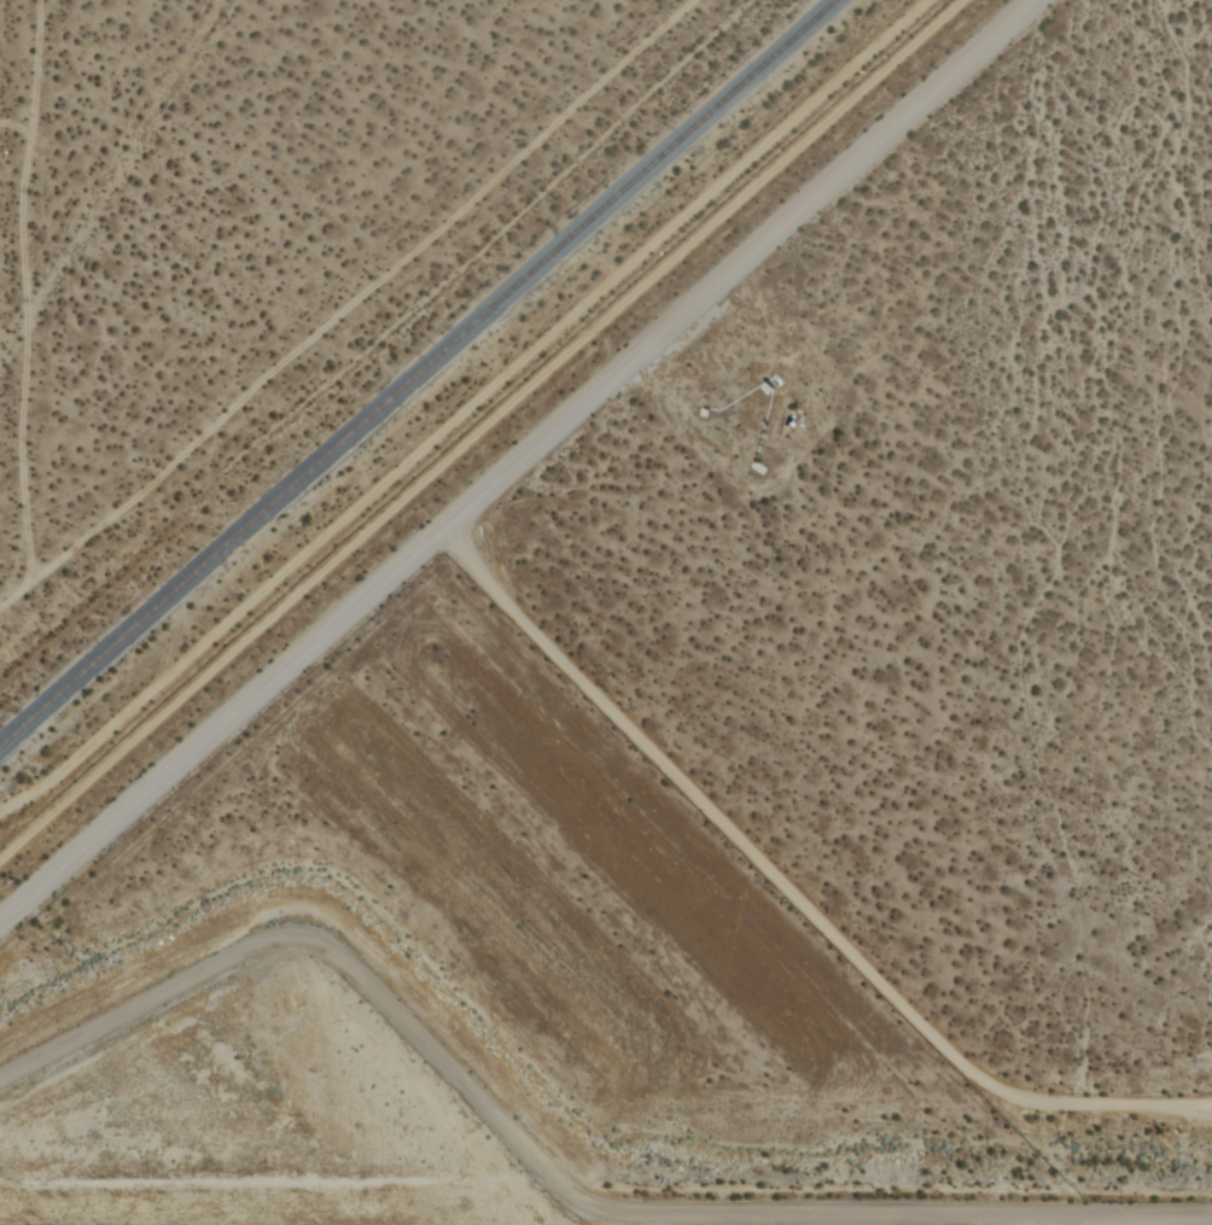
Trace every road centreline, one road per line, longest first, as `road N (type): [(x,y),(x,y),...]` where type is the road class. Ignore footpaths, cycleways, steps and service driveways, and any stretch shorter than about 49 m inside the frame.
road 1 (track): [(1211,1096),(1050,1095),(981,1077),(466,550),(450,521)]

